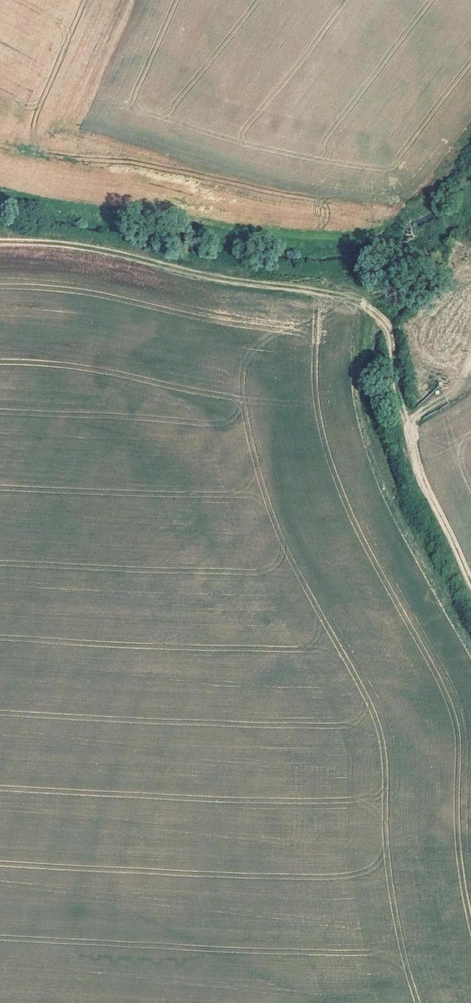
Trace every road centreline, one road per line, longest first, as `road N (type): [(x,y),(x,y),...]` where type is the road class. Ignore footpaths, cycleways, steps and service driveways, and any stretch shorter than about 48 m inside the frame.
road 1 (track): [(470,584),(413,457),(392,332),(355,294),(73,240),(0,236)]

